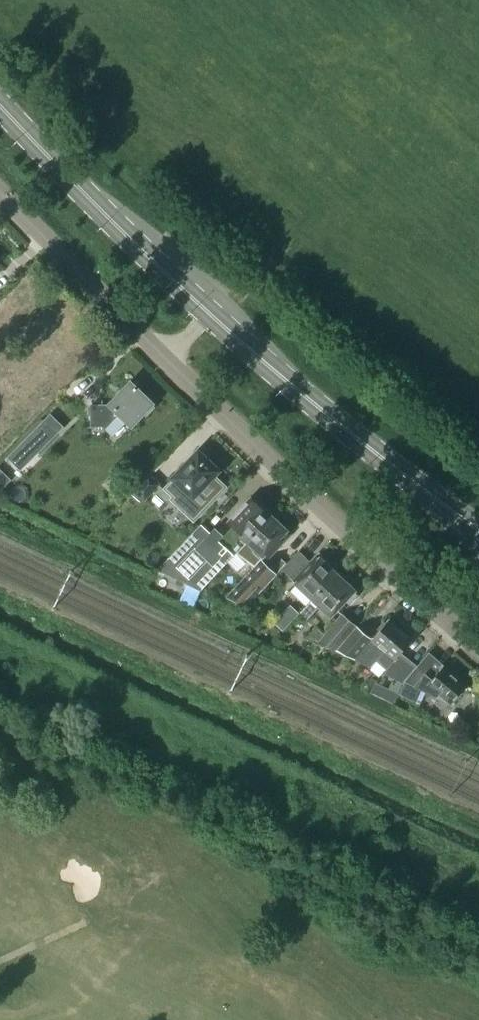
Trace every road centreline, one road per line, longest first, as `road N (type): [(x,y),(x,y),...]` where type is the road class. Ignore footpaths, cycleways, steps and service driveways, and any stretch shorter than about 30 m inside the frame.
road 1 (unclassified): [(478,648),(160,359),(0,192)]
road 2 (secondary): [(478,530),(211,316),(0,105)]

